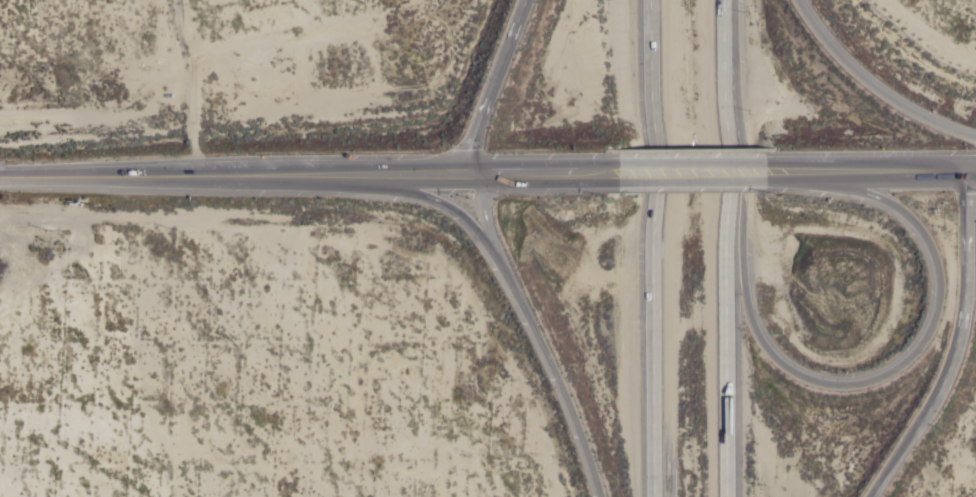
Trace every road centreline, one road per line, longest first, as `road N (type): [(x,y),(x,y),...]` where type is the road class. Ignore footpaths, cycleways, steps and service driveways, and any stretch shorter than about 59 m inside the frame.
road 1 (motorway): [(781,171),(899,211),(931,255),(935,316),(923,342),(885,376),(858,385),(809,380),(787,371),(752,330),(724,130)]
road 2 (motorway): [(726,496),(723,0)]
road 3 (motorway): [(650,0),(653,496)]
road 4 (motorway): [(347,176),(422,195),(475,230),(557,379),(599,496)]
road 5 (motorway): [(867,496),(951,360),(965,286),(964,169)]
road 6 (trunk): [(347,176),(0,186)]
road 7 (trunk): [(603,172),(347,176)]
road 8 (motorway): [(975,139),(884,98),(818,35),(795,0)]
road 9 (trunk): [(964,169),(781,171)]
road 10 (motorway): [(523,0),(468,147),(468,172)]
road 11 (trunk): [(781,171),(603,172)]

